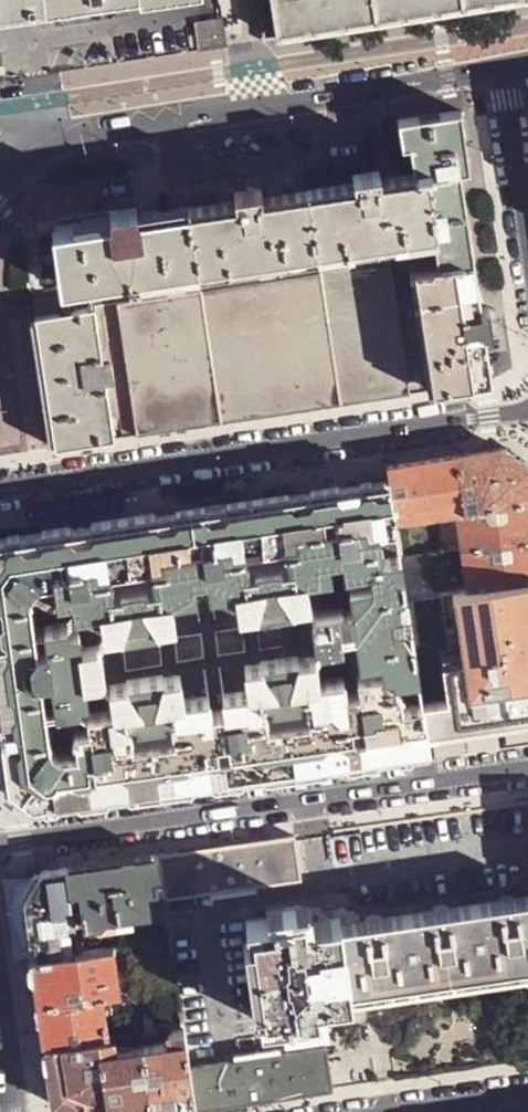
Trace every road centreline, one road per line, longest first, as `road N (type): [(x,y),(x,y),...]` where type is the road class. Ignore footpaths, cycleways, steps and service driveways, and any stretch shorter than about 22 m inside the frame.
road 1 (residential): [(0,495),(527,412)]
road 2 (residential): [(527,767),(0,842)]
road 3 (secondary): [(501,70),(99,130),(44,126)]
road 4 (residential): [(501,70),(527,249)]

